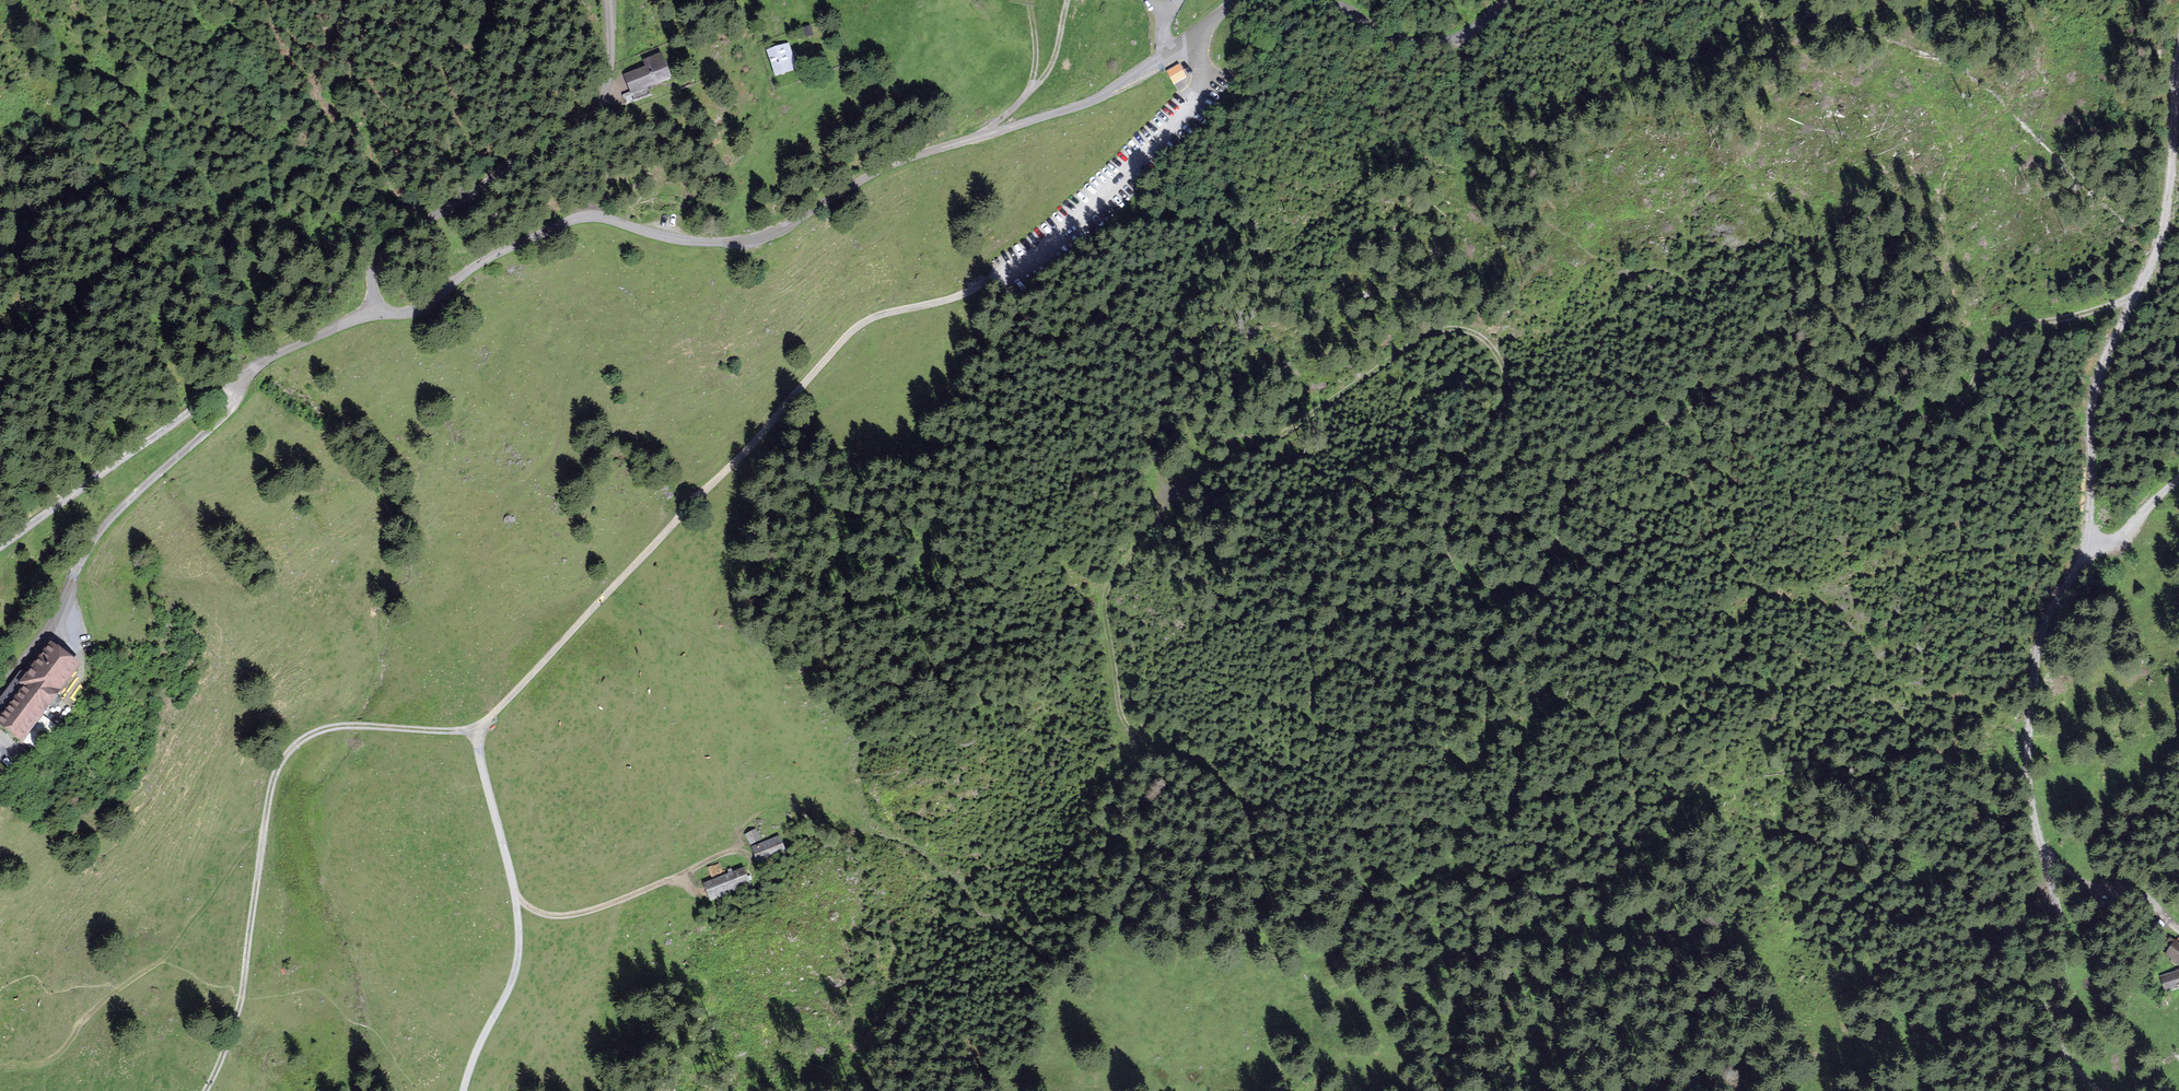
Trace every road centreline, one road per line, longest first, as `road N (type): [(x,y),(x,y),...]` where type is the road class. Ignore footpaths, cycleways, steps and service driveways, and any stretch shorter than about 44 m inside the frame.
road 1 (track): [(1263,911),(1242,800),(1182,756),(1134,734),(1119,708),(1106,592),(1178,490),(1269,441),(1439,329),(1468,330),(1490,344),(1504,368),(1503,397),(1448,493),(1442,540),(1458,575),(1483,593),(1514,598),(1539,584),(1555,559),(1566,485),(1595,457),(1768,365),(1899,410),(1949,410),(2004,349),(2046,325),(2135,299)]
road 2 (unclassified): [(1239,0),(1094,100),(883,169),(762,239),(683,240),(611,220),(580,221),(496,255),(409,314),(374,309),(241,376)]
road 3 (track): [(1189,41),(1208,84),(1103,192),(991,278),(947,301),(857,325),(479,728)]
road 4 (track): [(2097,1090),(2058,1040),(2056,1000),(2066,958),(2027,763),(2049,596)]
road 5 (track): [(2092,550),(2092,401),(2165,223),(2178,71)]
road 6 (track): [(479,728),(339,726),(289,751),(266,809),(242,985)]
road 7 (track): [(608,0),(606,91),(571,123),(400,236),(376,266),(374,309)]
road 8 (unclassified): [(0,692),(47,633),(115,513),(224,416),(240,396),(241,376)]
road 9 (track): [(463,1090),(516,969),(515,893),(479,728)]
road 10 (track): [(241,376),(0,548)]
road 11 (track): [(515,893),(531,909),(598,910),(740,847)]
road 12 (unclassified): [(1504,0),(1451,38),(1411,41),(1324,0)]
road 13 (track): [(2049,596),(2092,550),(2127,536),(2178,487)]
road 14 (track): [(263,835),(157,964)]
road 15 (track): [(123,986),(78,1024),(63,1053),(38,1067),(0,1064)]
road 16 (track): [(980,134),(1030,93),(1029,0)]
road 17 (track): [(2050,860),(2097,887),(2141,890),(2178,925)]

